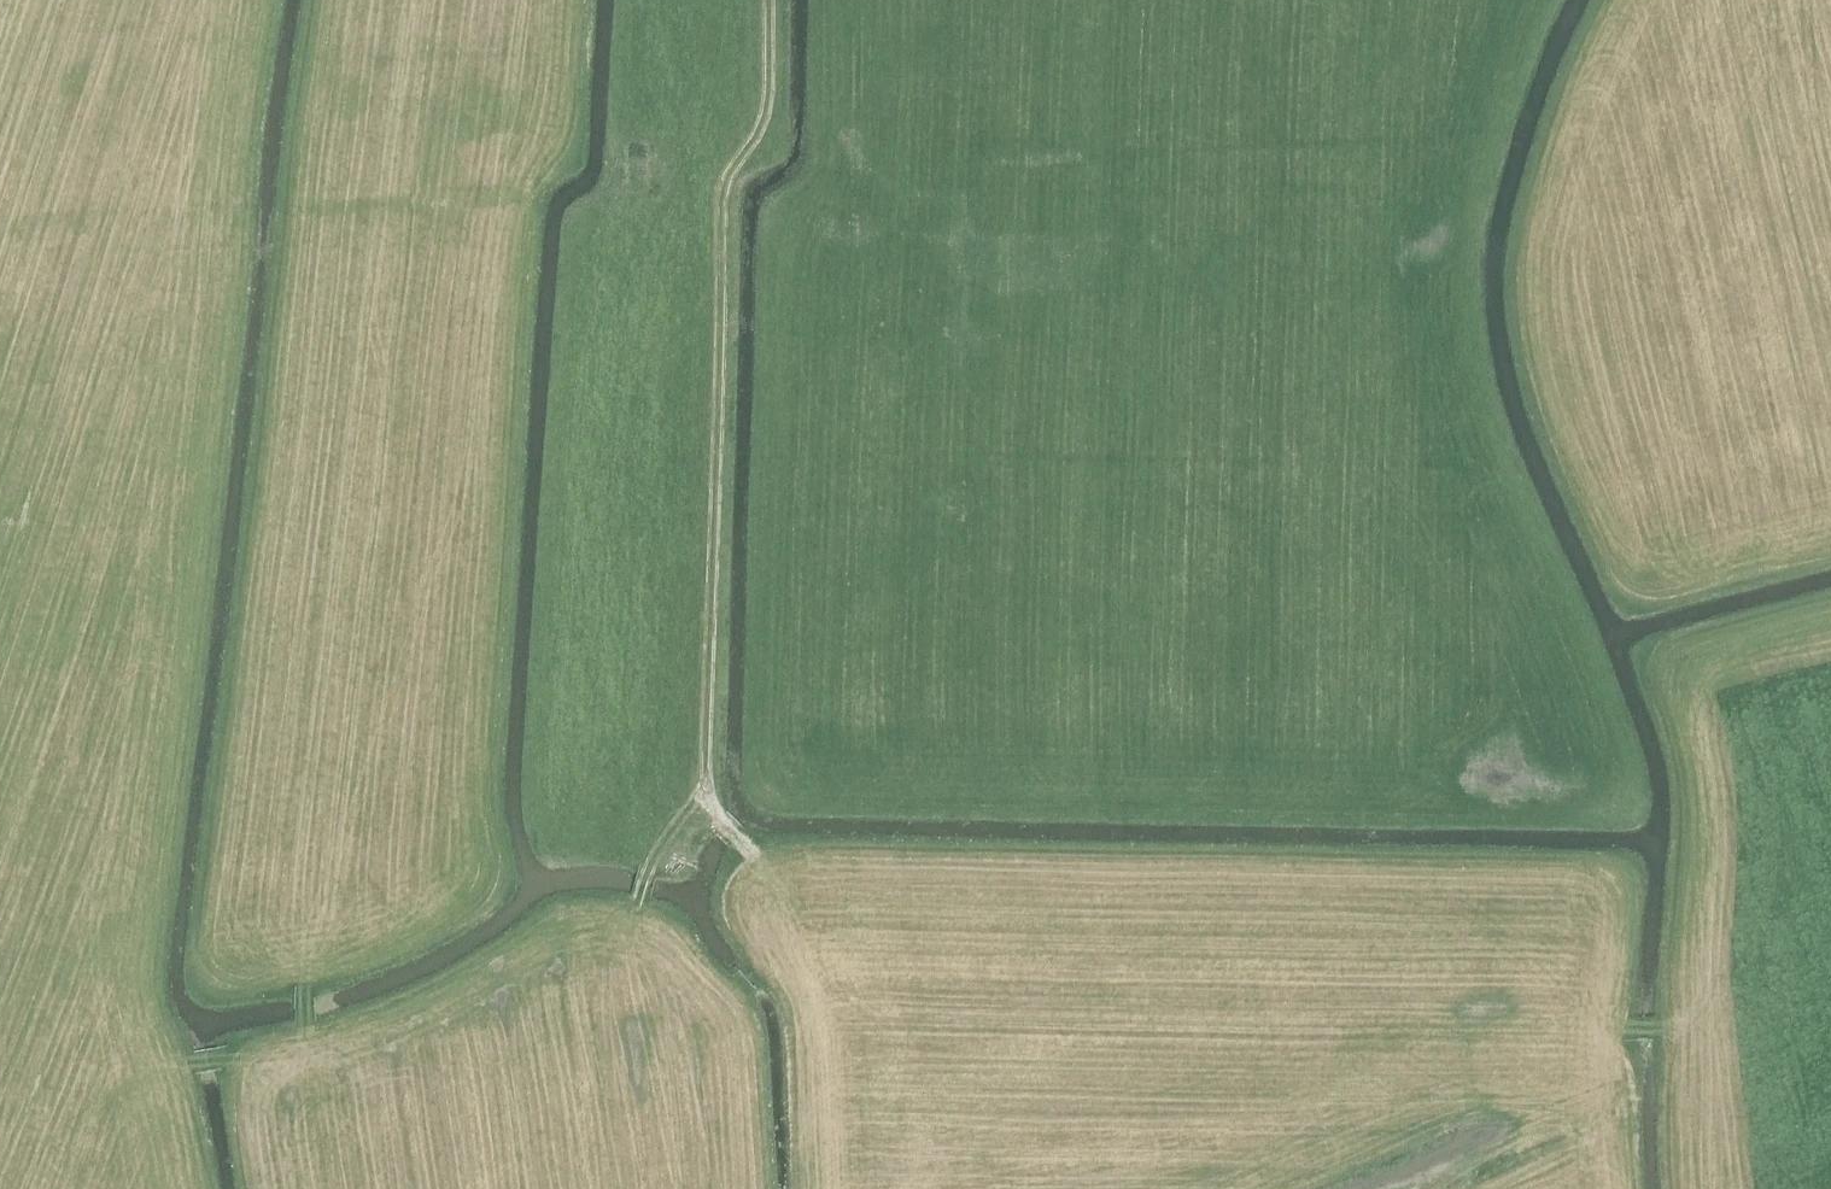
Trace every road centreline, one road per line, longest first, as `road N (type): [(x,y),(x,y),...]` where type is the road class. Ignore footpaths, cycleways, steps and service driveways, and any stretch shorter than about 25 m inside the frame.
road 1 (track): [(769,0),(769,92),(727,177),(723,202),(705,757),(721,821),(765,870)]
road 2 (track): [(707,782),(653,861),(632,912)]

